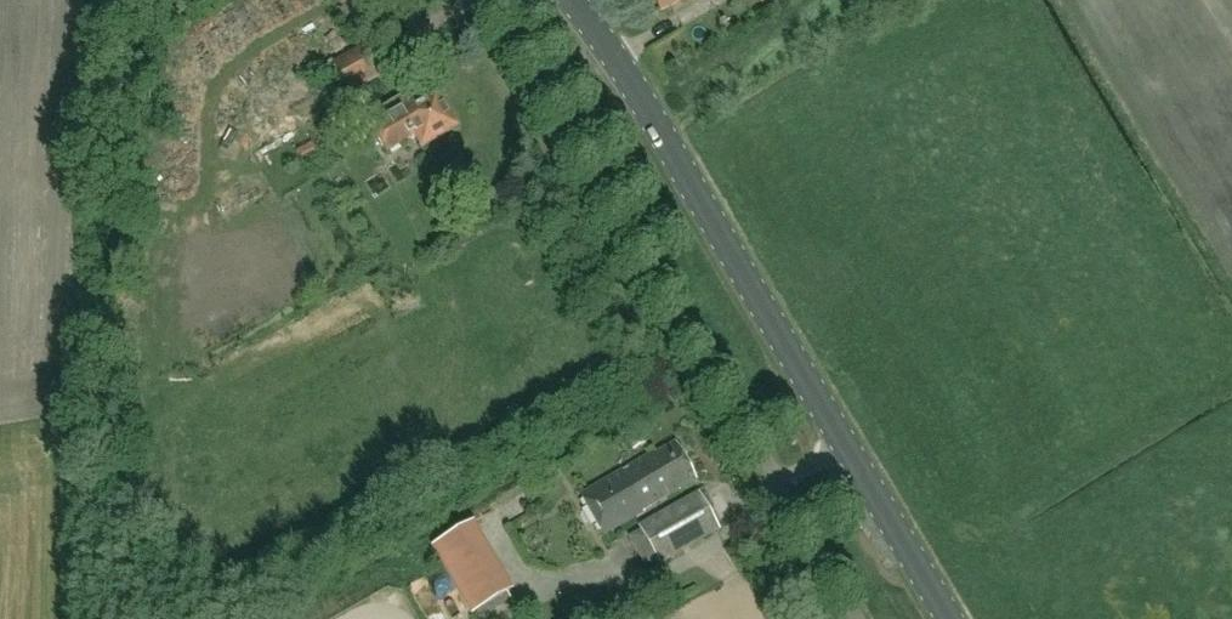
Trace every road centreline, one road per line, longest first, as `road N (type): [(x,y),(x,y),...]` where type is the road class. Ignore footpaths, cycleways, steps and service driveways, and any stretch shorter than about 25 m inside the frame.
road 1 (tertiary): [(948,618),(635,86),(571,0)]

